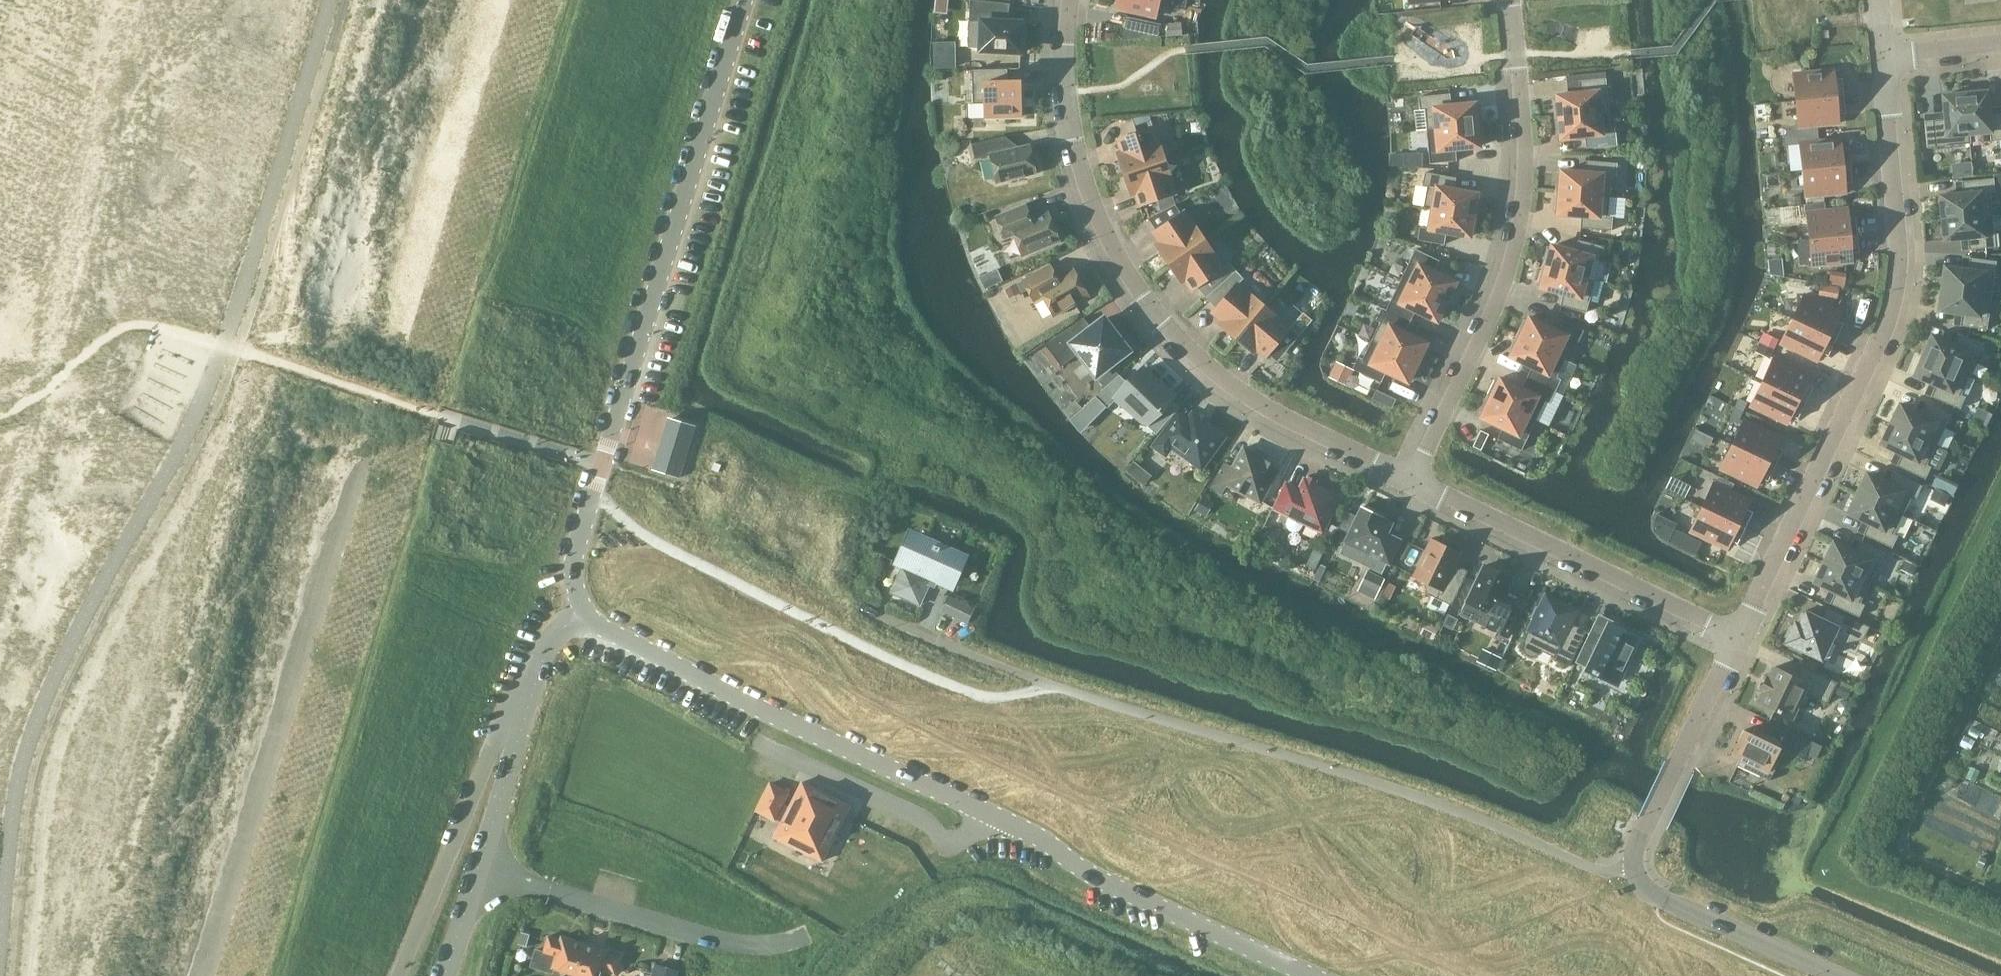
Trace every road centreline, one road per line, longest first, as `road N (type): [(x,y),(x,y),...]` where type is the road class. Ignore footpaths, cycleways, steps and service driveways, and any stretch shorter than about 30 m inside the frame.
road 1 (unclassified): [(1310,975),(1114,888),(1035,835),(675,668),(587,611)]
road 2 (residential): [(1066,0),(1067,120),(1131,286),(1200,376),(1408,489)]
road 3 (unclassified): [(587,611),(575,562),(743,0)]
road 4 (residential): [(1736,637),(1894,290),(1886,59)]
road 5 (residential): [(1408,489),(1495,303),(1516,237),(1524,149),(1506,0)]
road 6 (residential): [(1408,489),(1736,637)]
road 7 (unclassified): [(479,868),(546,656),(587,611)]
road 8 (unclassified): [(1835,975),(1648,893),(1633,869),(1637,844)]
road 9 (residential): [(1637,844),(1736,637)]

